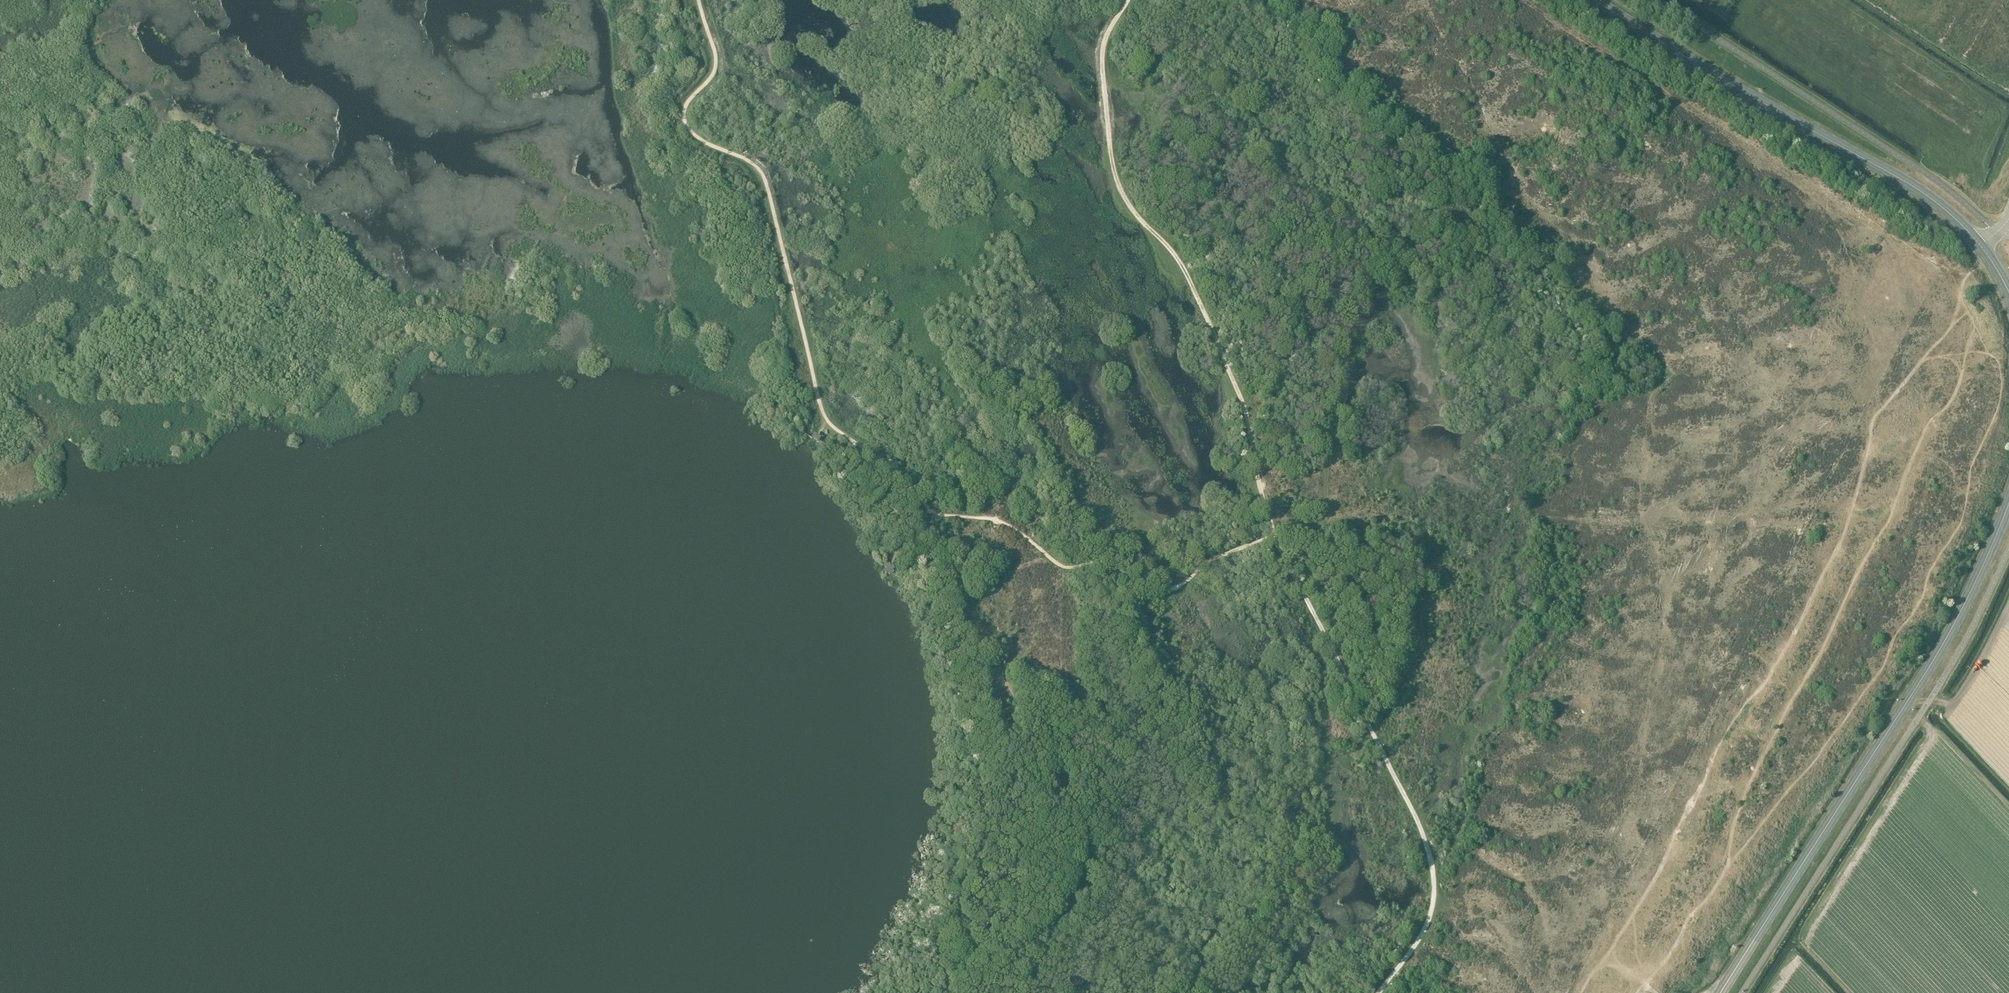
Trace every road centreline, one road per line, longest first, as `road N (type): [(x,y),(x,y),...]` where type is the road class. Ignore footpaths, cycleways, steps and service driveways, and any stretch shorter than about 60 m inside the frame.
road 1 (secondary): [(1721,992),(1942,647),(2008,504)]
road 2 (secondary): [(1981,249),(1910,185),(1593,0)]

